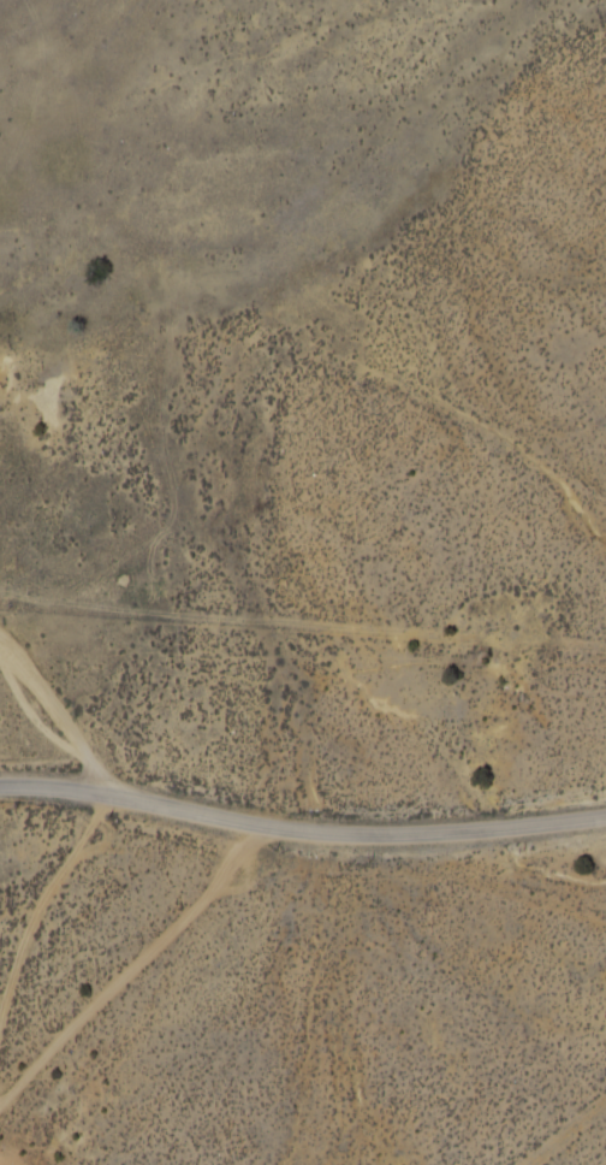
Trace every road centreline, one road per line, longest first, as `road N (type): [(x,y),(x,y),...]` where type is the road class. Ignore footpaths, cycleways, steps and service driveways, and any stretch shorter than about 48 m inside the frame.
road 1 (tertiary): [(605,817),(340,836),(108,794),(0,788)]
road 2 (residential): [(108,794),(75,735),(0,640)]

